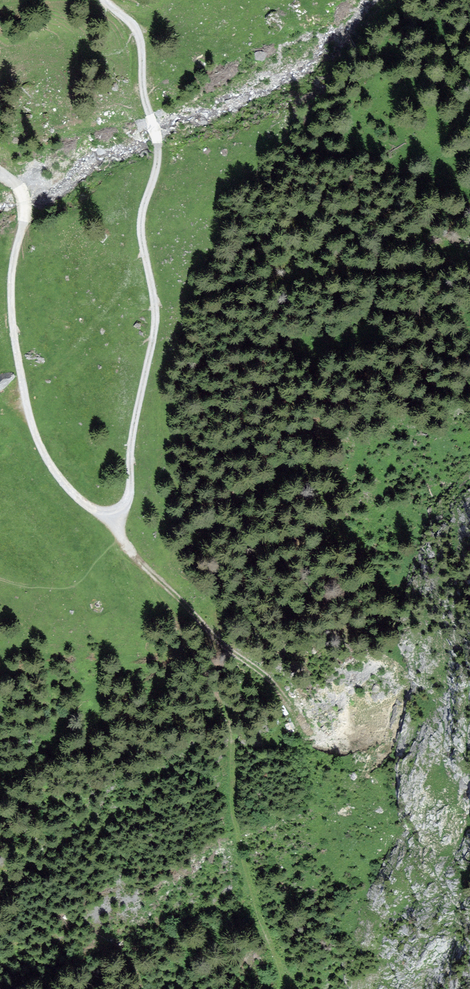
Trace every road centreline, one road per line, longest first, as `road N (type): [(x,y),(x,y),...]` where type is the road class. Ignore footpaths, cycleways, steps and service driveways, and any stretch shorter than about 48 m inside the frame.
road 1 (residential): [(0,173),(24,202),(11,310),(34,432),(71,490),(111,511),(130,491),(155,330),(140,219),(159,152),(138,35),(103,0)]
road 2 (track): [(141,568),(231,719),(231,810),(285,988)]
road 3 (track): [(141,568),(287,706)]

